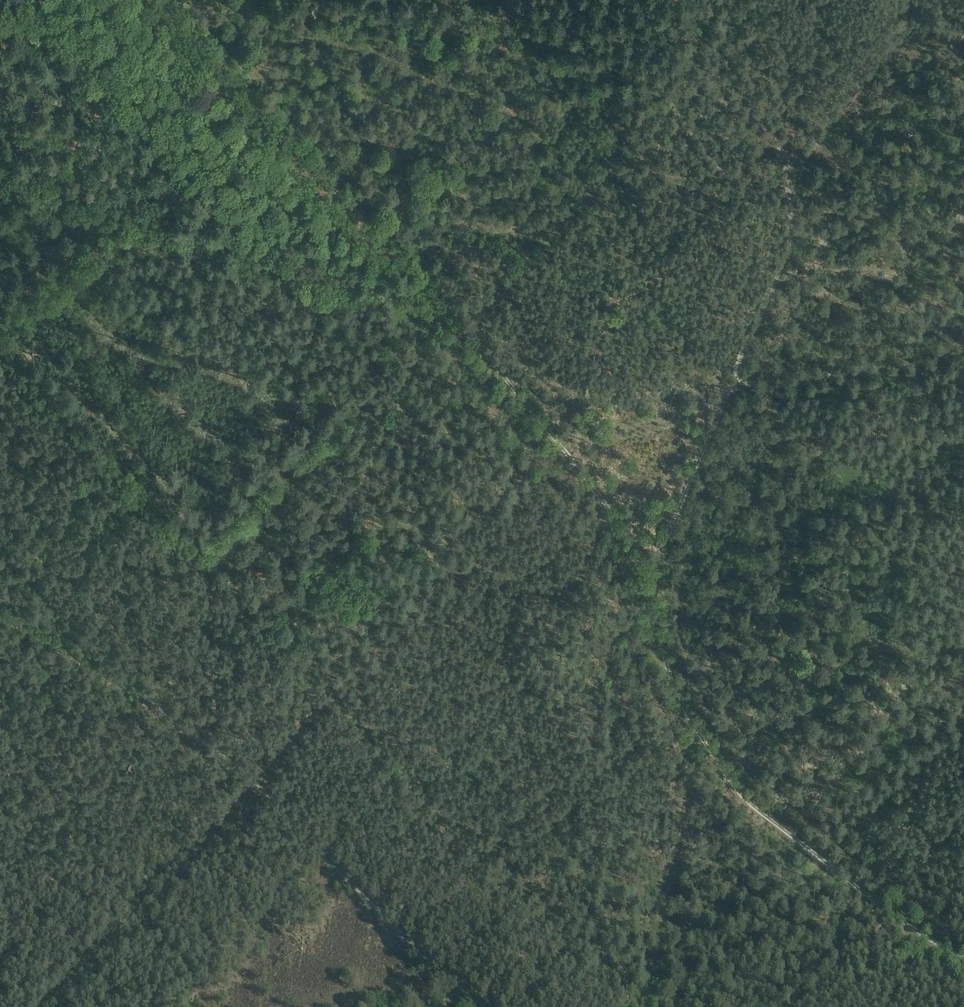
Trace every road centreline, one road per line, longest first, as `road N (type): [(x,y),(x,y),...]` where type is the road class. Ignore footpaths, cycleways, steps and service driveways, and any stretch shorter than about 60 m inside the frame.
road 1 (track): [(0,168),(452,319),(607,505),(633,548),(680,701),(737,790),(851,883),(963,957)]
road 2 (track): [(306,693),(225,685),(215,658),(215,605),(199,570),(0,363)]
road 3 (track): [(963,345),(902,367),(707,382),(625,403),(493,362)]
road 4 (track): [(306,693),(615,1006)]
road 5 (track): [(452,319),(153,0)]
road 6 (track): [(784,165),(791,237),(781,267),(669,529),(633,548)]
road 7 (track): [(427,311),(330,561),(306,693)]
road 8 (track): [(45,1006),(254,779)]
road 9 (track): [(698,735),(646,1006)]

